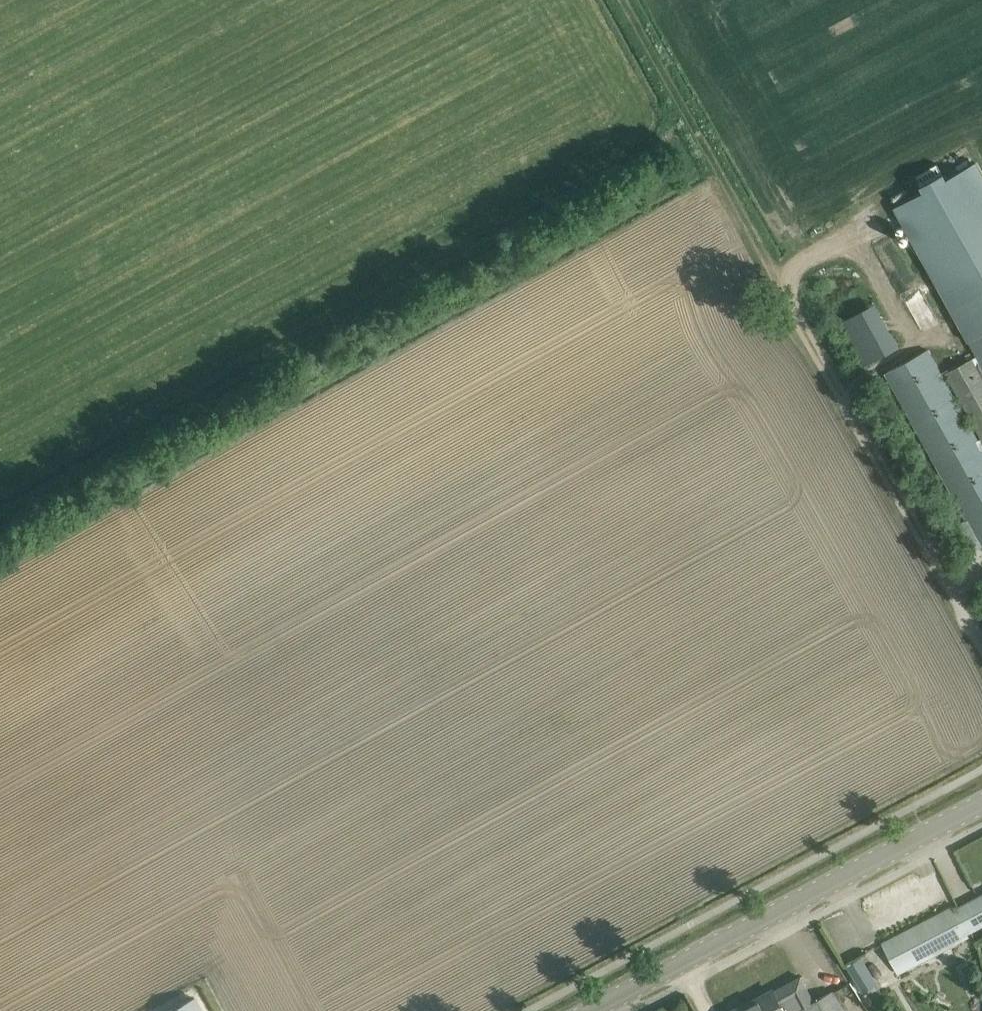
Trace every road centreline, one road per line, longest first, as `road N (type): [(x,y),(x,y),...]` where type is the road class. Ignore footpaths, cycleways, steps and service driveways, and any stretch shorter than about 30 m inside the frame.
road 1 (track): [(950,588),(620,0)]
road 2 (tertiary): [(596,1010),(981,807)]

